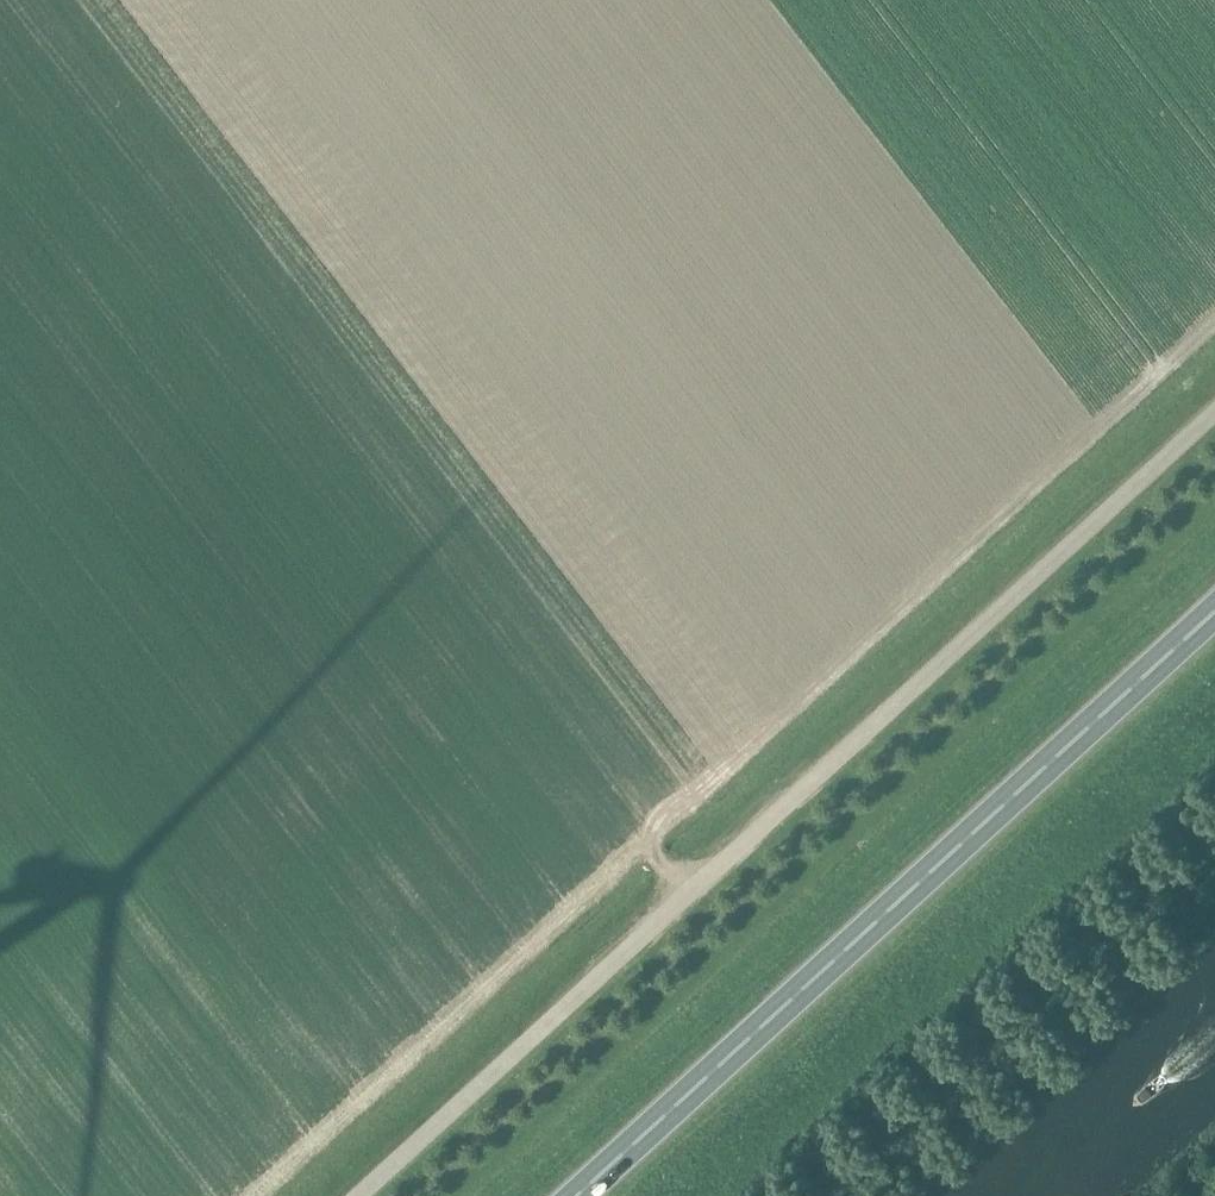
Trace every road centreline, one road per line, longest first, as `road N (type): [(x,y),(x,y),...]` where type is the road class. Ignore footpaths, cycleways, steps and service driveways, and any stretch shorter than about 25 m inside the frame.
road 1 (unclassified): [(354,1195),(1089,525),(1214,419)]
road 2 (trunk): [(579,1195),(1214,612)]

